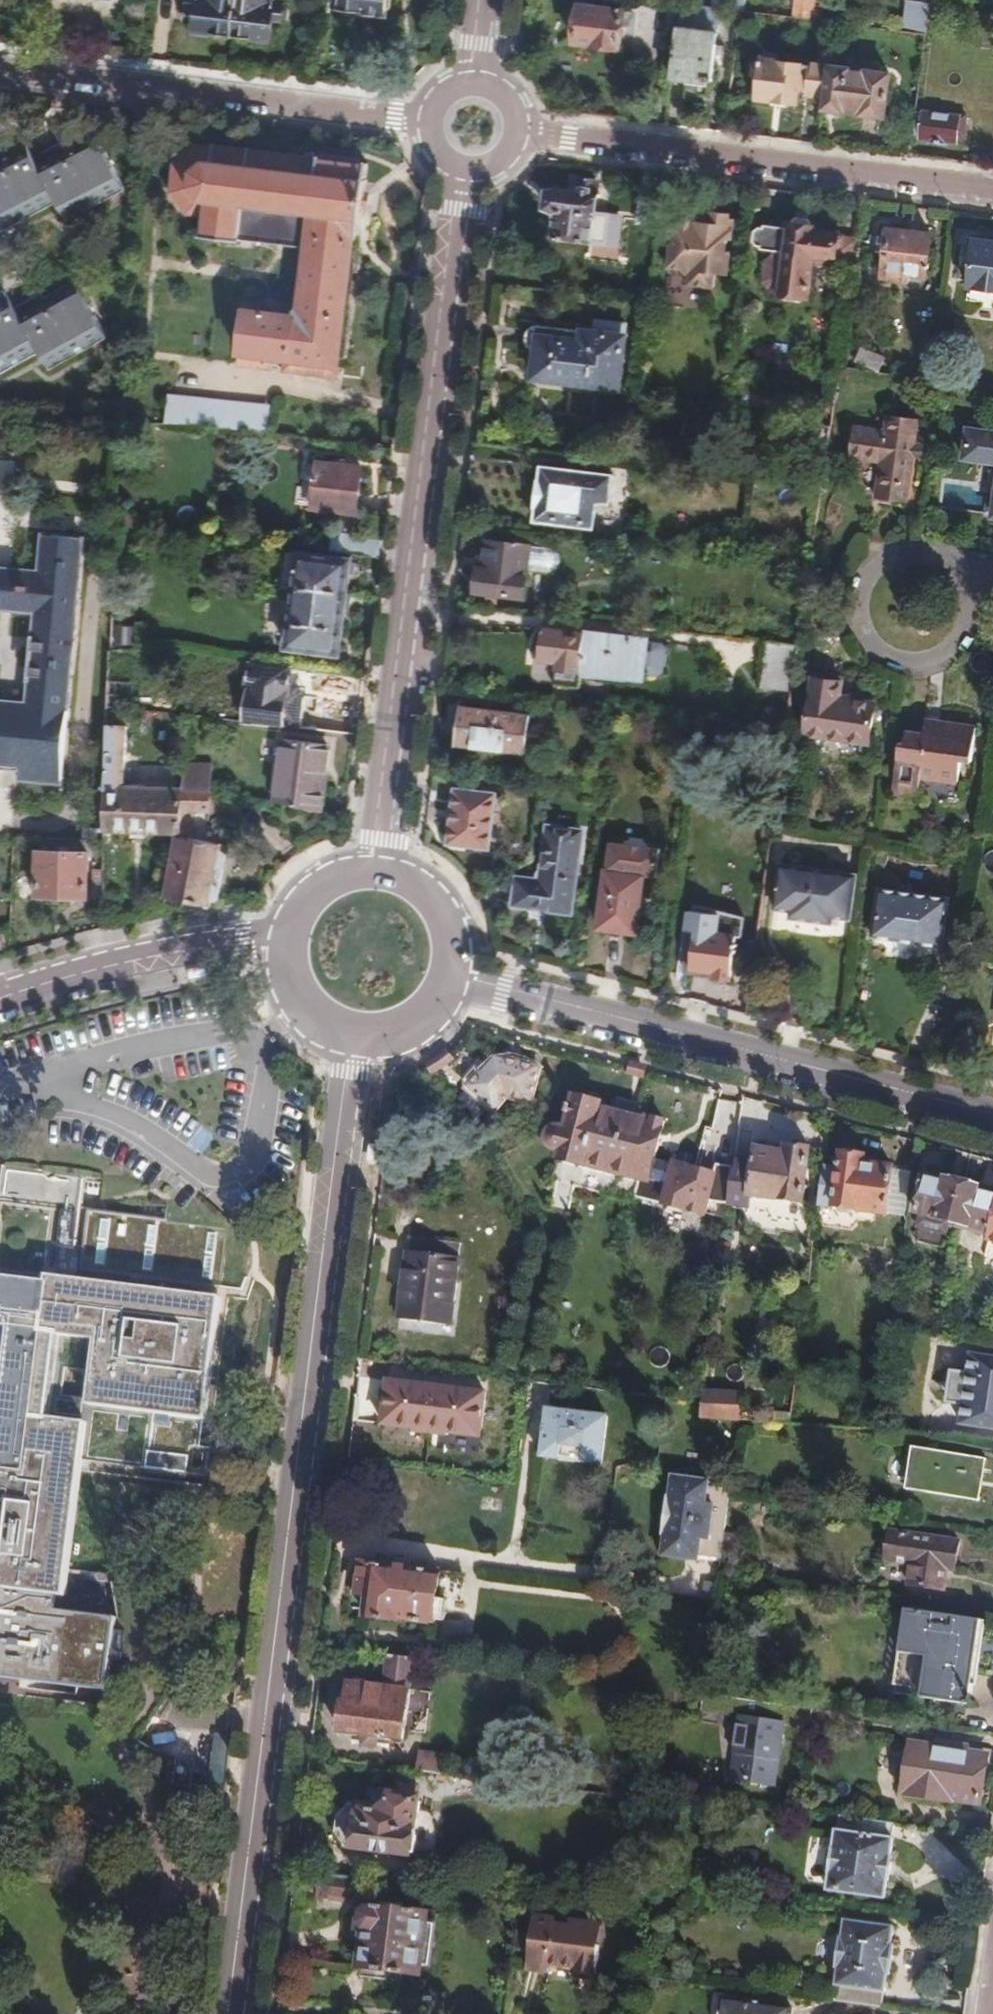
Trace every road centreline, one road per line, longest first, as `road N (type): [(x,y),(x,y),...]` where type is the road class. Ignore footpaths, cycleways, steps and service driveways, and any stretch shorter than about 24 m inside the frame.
road 1 (tertiary): [(234,2013),(350,1038)]
road 2 (tertiary): [(377,872),(468,174)]
road 3 (tertiary): [(449,972),(992,1114)]
road 4 (tertiary): [(520,131),(992,189)]
road 5 (tertiary): [(428,118),(0,65)]
road 6 (tertiary): [(0,1002),(173,955),(284,940)]
road 7 (tertiary): [(449,972),(448,933),(428,898),(377,872)]
road 8 (tertiary): [(350,1038),(404,1030),(440,995),(449,972)]
road 9 (tertiary): [(284,940),(292,992),(307,1014),(350,1038)]
road 10 (tertiary): [(377,872),(341,876),(310,894),(284,940)]

